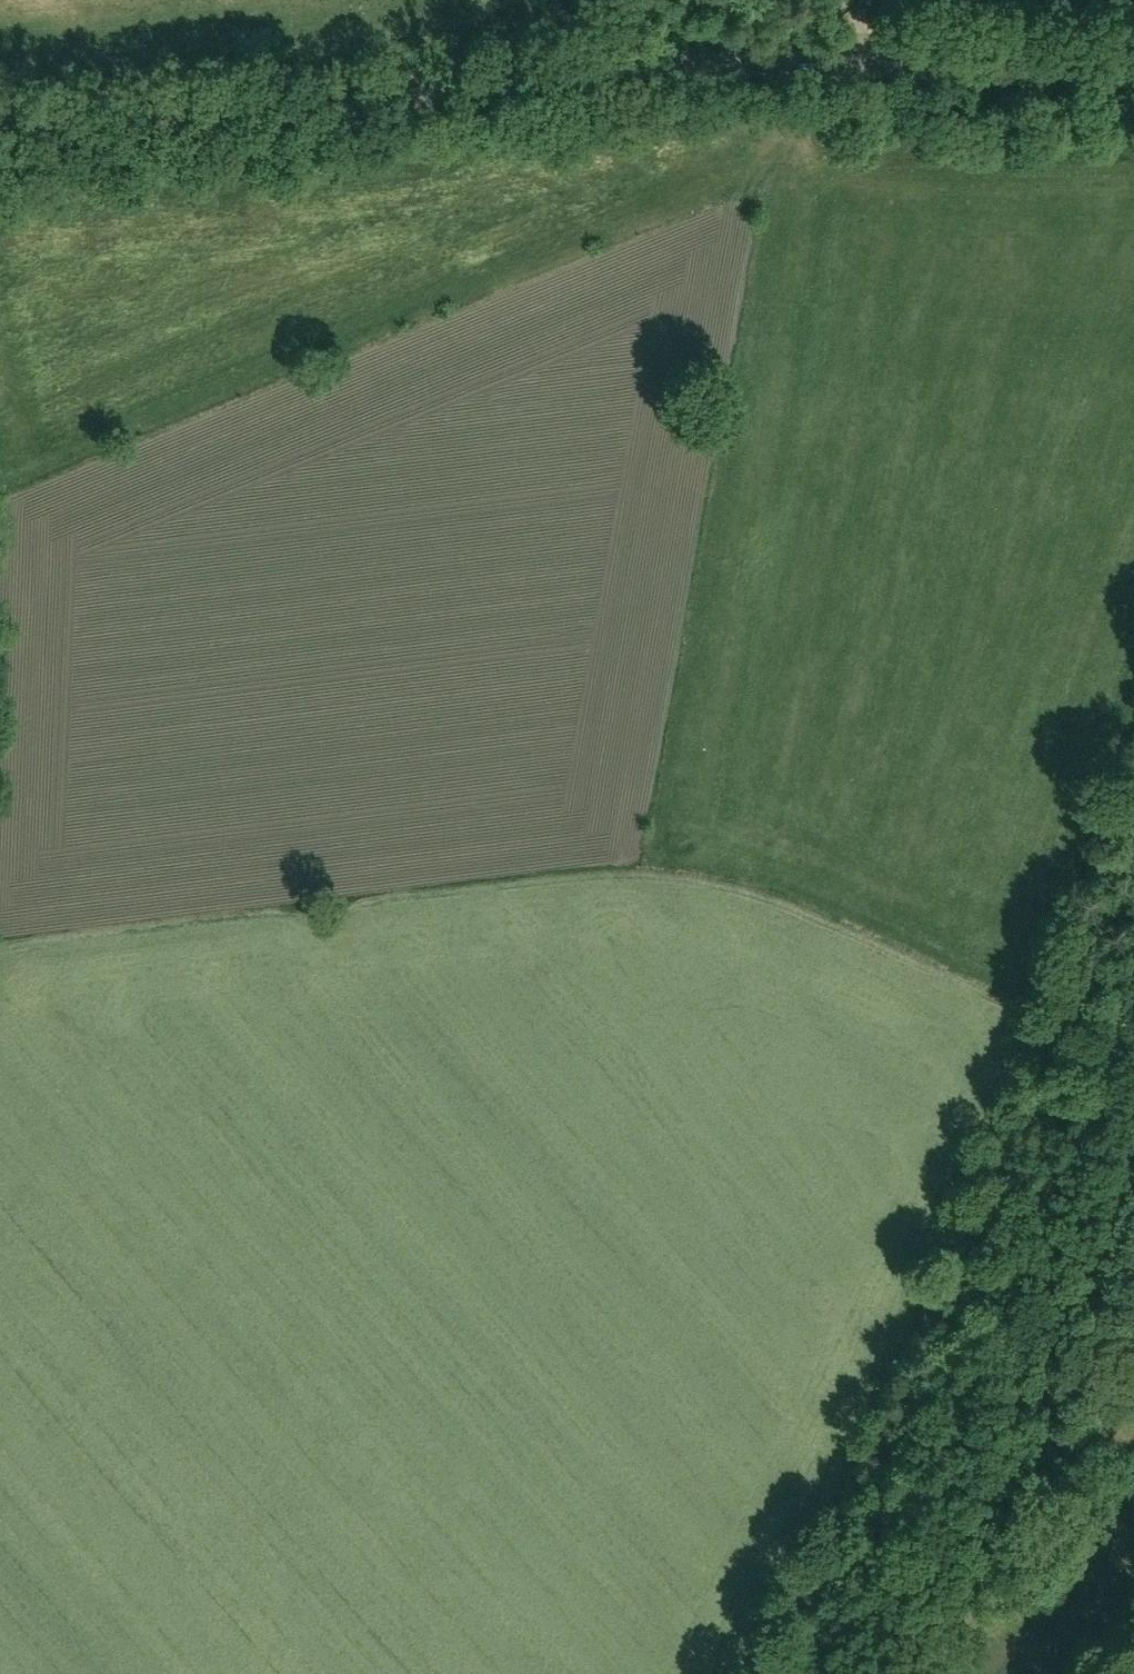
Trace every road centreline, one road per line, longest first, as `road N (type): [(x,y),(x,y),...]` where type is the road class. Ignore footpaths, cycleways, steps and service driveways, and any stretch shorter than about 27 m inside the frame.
road 1 (unclassified): [(1133,76),(675,66),(295,113),(0,127)]
road 2 (tertiary): [(887,1673),(1133,1119)]

